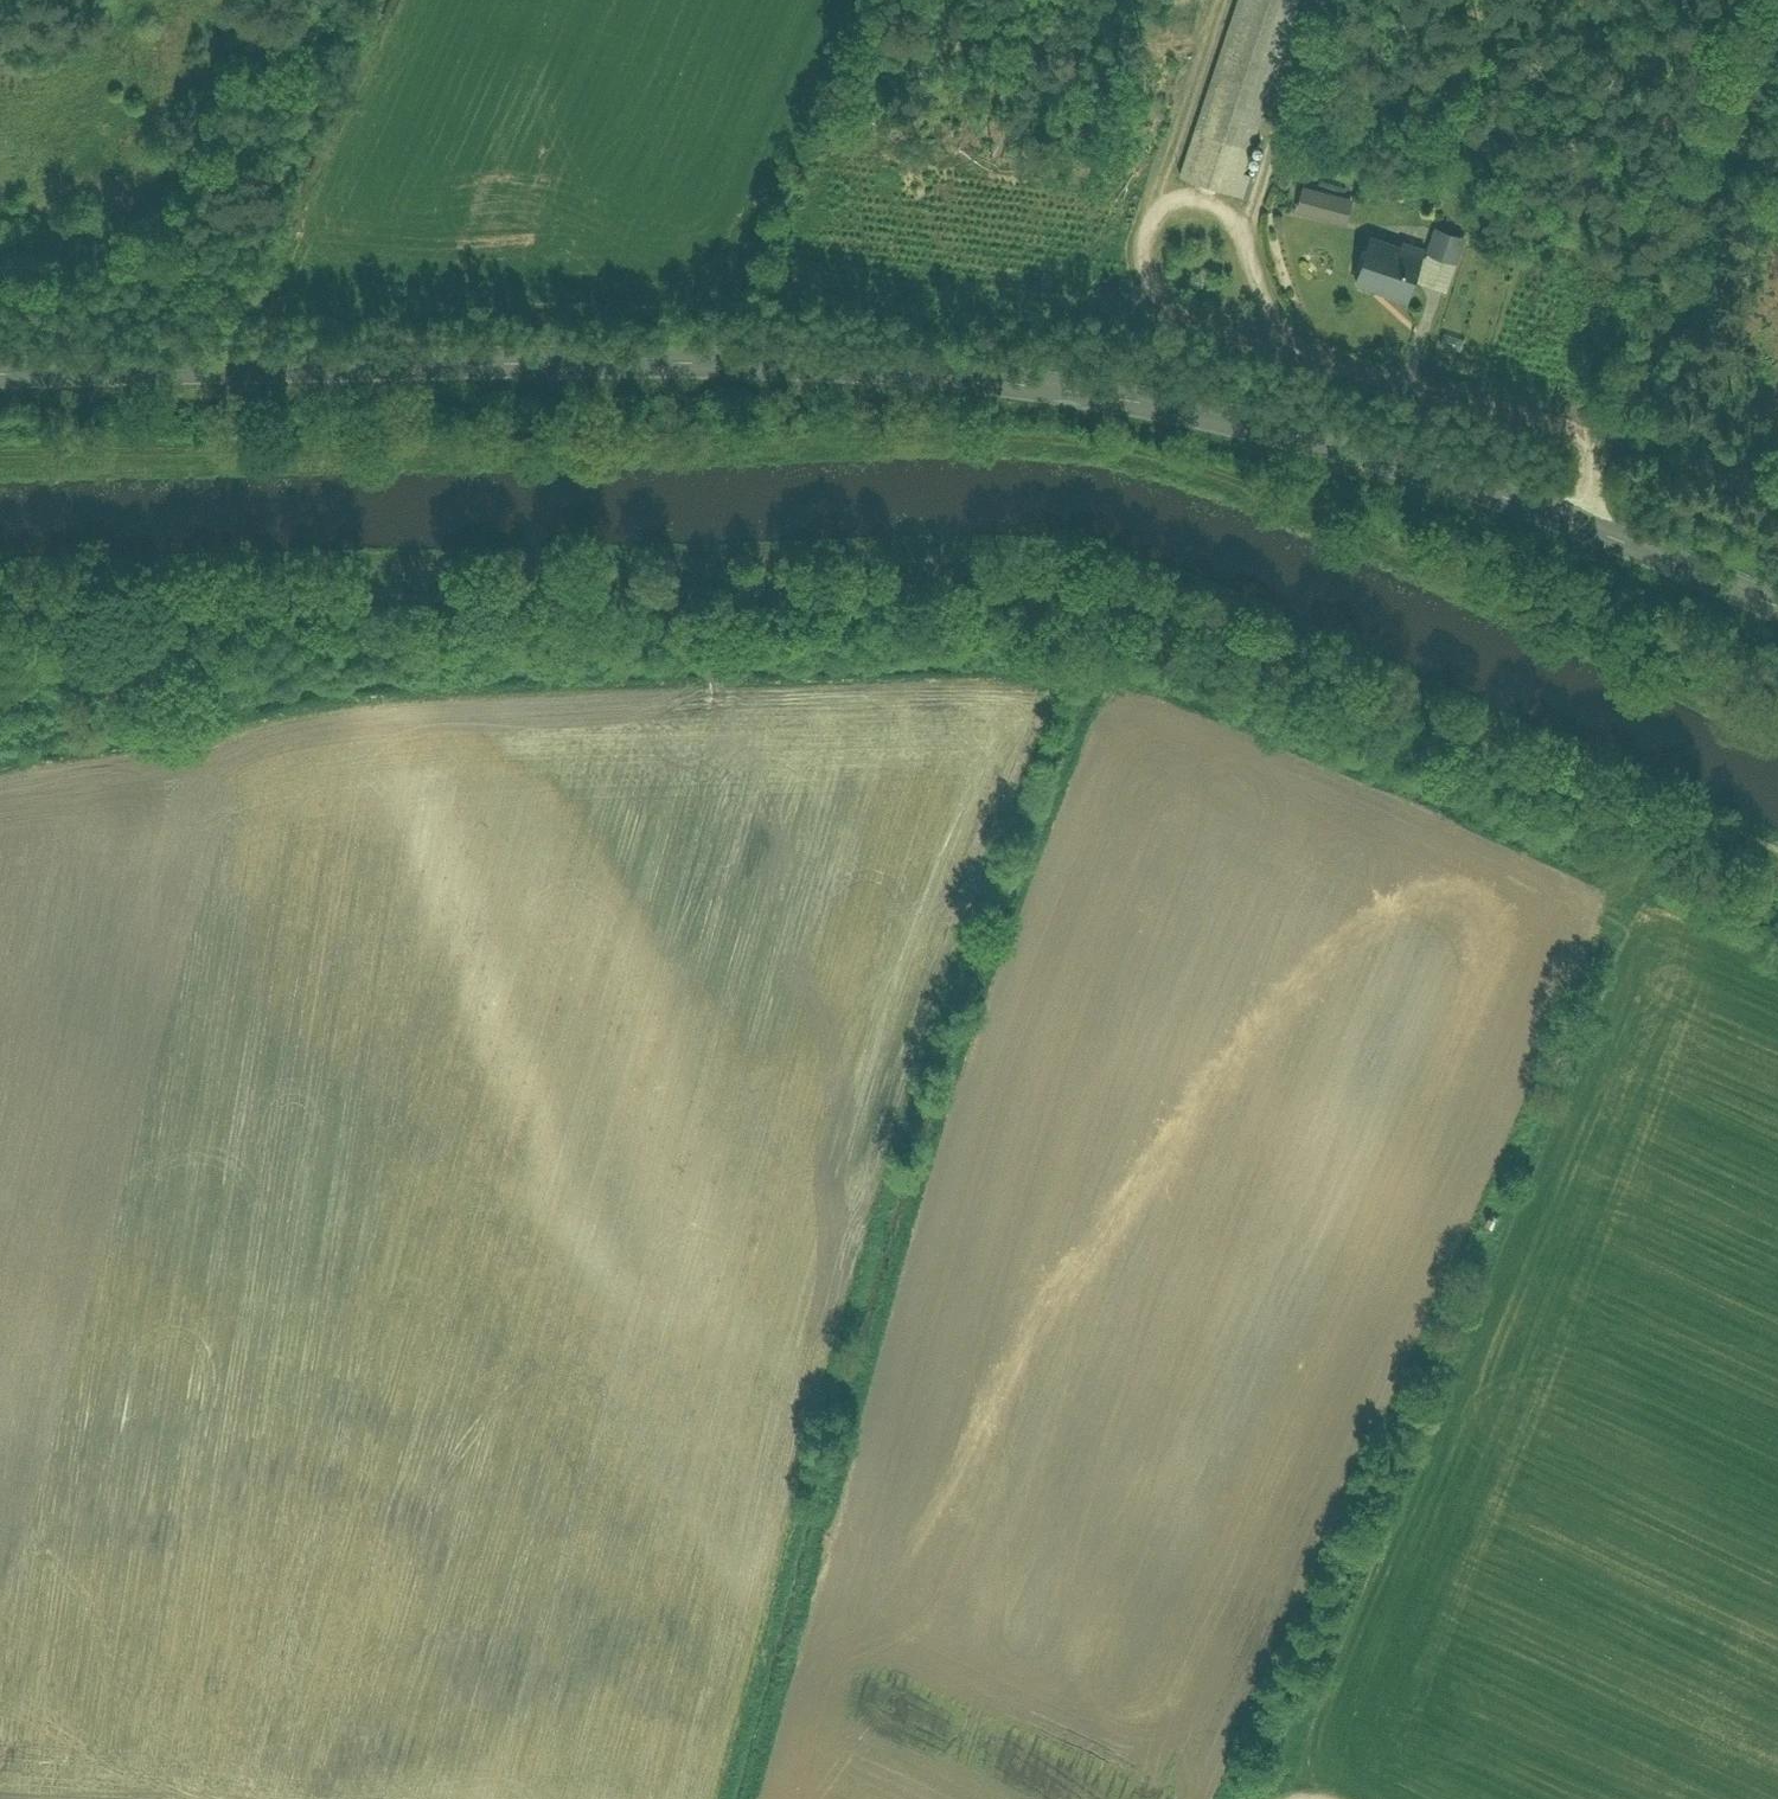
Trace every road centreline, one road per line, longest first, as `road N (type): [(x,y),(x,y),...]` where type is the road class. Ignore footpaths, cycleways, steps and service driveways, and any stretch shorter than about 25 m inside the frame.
road 1 (tertiary): [(1777,605),(1457,478),(1299,434),(990,377),(840,364),(647,360),(0,372)]
road 2 (track): [(1268,1798),(1622,918)]

